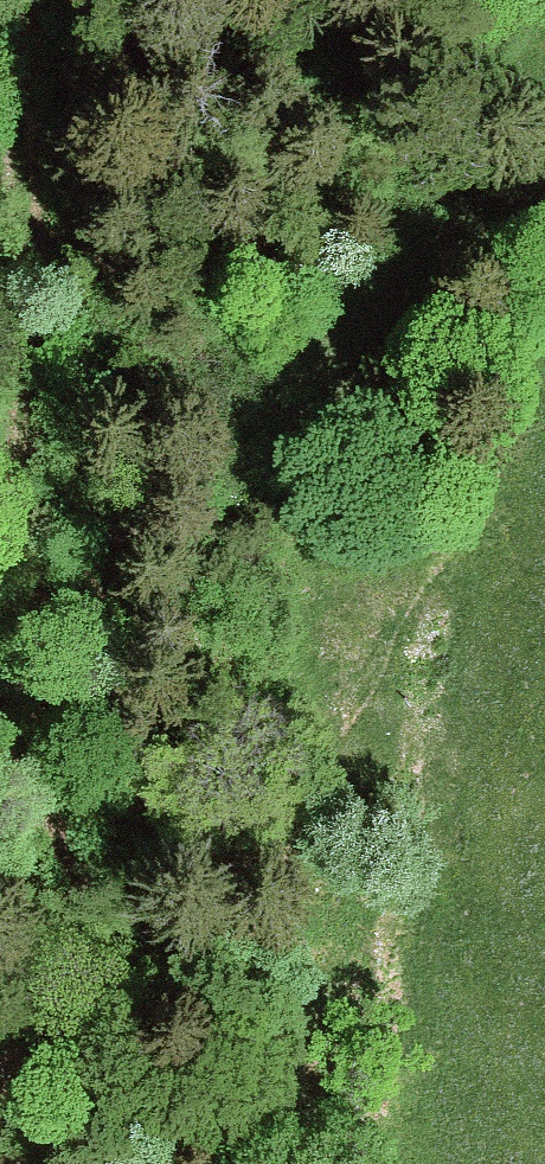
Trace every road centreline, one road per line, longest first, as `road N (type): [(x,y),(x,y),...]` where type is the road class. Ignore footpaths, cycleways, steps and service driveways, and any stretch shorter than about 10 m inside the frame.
road 1 (track): [(132,1163),(155,993),(59,395),(0,152)]
road 2 (track): [(155,993),(384,705),(544,467)]

